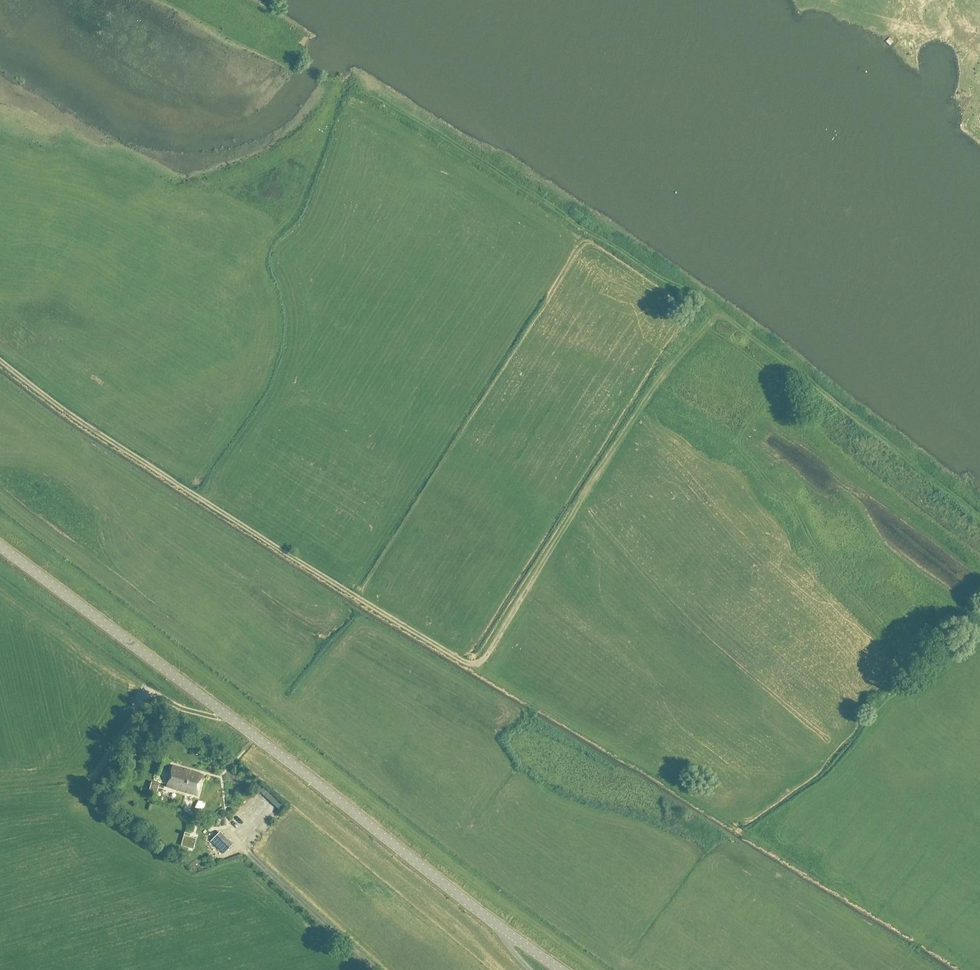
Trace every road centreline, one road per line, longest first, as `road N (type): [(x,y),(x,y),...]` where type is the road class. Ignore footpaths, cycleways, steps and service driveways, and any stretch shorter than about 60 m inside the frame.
road 1 (tertiary): [(562,969),(0,546)]
road 2 (track): [(91,782),(150,695),(192,713),(221,710)]

